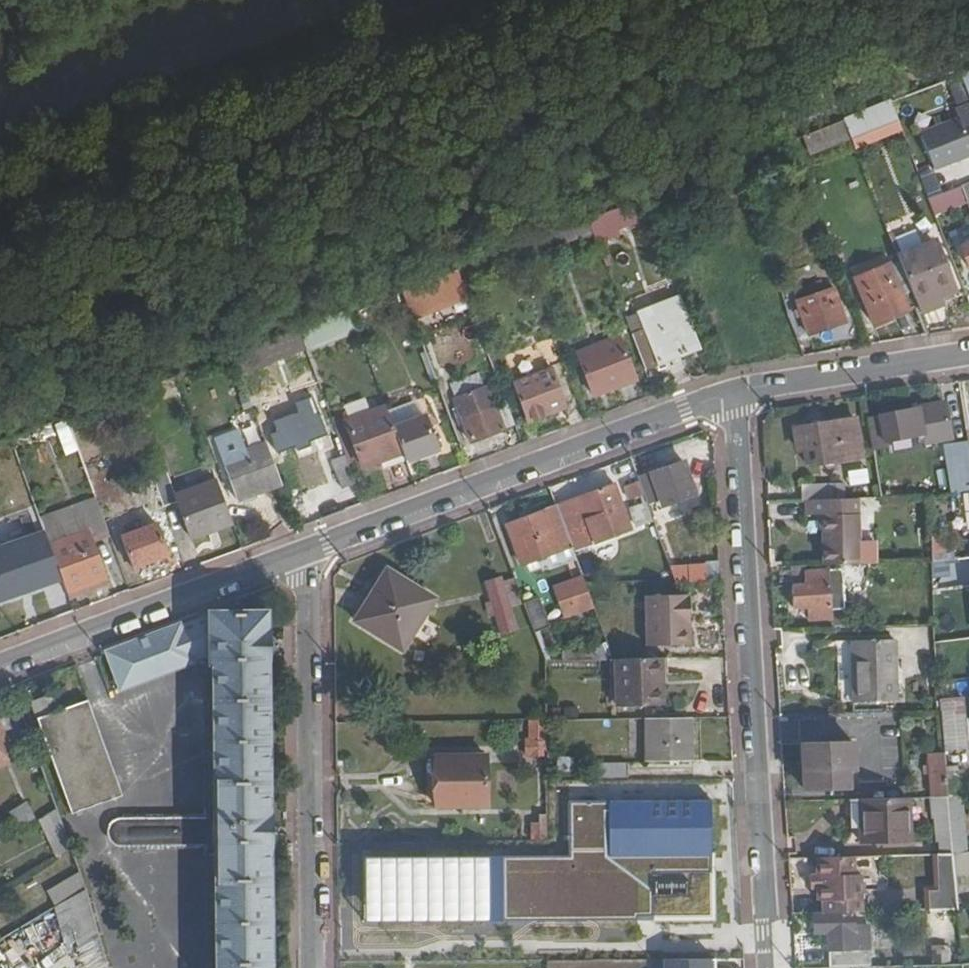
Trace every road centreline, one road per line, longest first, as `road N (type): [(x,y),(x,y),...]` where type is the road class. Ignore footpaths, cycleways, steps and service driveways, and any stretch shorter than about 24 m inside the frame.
road 1 (residential): [(767,967),(734,395)]
road 2 (residential): [(734,395),(302,554)]
road 3 (residential): [(309,967),(302,554)]
road 4 (residential): [(302,554),(0,671)]
road 5 (residential): [(968,355),(734,395)]

